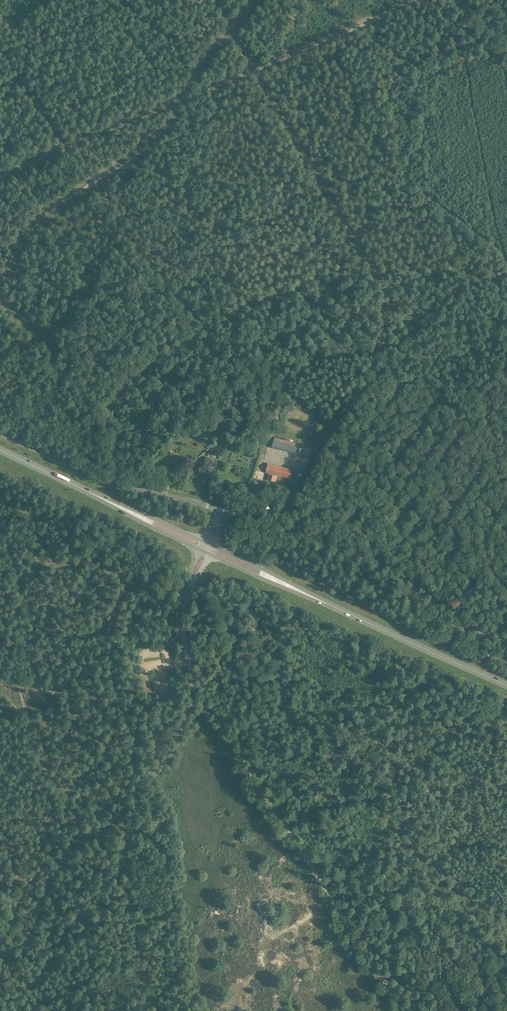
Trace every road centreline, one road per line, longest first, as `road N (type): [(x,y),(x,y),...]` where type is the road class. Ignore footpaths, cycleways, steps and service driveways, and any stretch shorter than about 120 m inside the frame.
road 1 (track): [(400,319),(313,362),(250,412),(192,328),(368,262)]
road 2 (track): [(424,0),(0,177)]
road 3 (track): [(404,1010),(194,681)]
road 4 (track): [(231,26),(407,329)]
road 5 (track): [(0,273),(49,214),(156,137),(231,26)]
road 6 (unclassified): [(506,662),(397,570),(225,514)]
road 7 (unclassified): [(151,736),(137,706),(55,695),(35,679),(0,529)]
road 8 (track): [(157,1010),(156,997),(181,958),(164,853),(139,830),(110,823)]
road 9 (track): [(0,301),(61,352),(122,486)]
road 10 (unclassified): [(9,645),(35,751),(76,823),(95,832)]
road 11 (track): [(408,332),(286,506)]
road 12 (track): [(506,503),(408,332)]
road 13 (primary): [(506,685),(334,607)]
road 14 (unclassified): [(0,953),(25,938),(60,862),(95,832)]
road 15 (unclassified): [(176,735),(193,686),(178,621),(189,587)]
road 16 (primary): [(334,607),(212,546)]
road 17 (primary): [(209,554),(334,607)]
road 18 (primary): [(204,542),(84,490)]
road 19 (primary): [(84,490),(200,550)]

